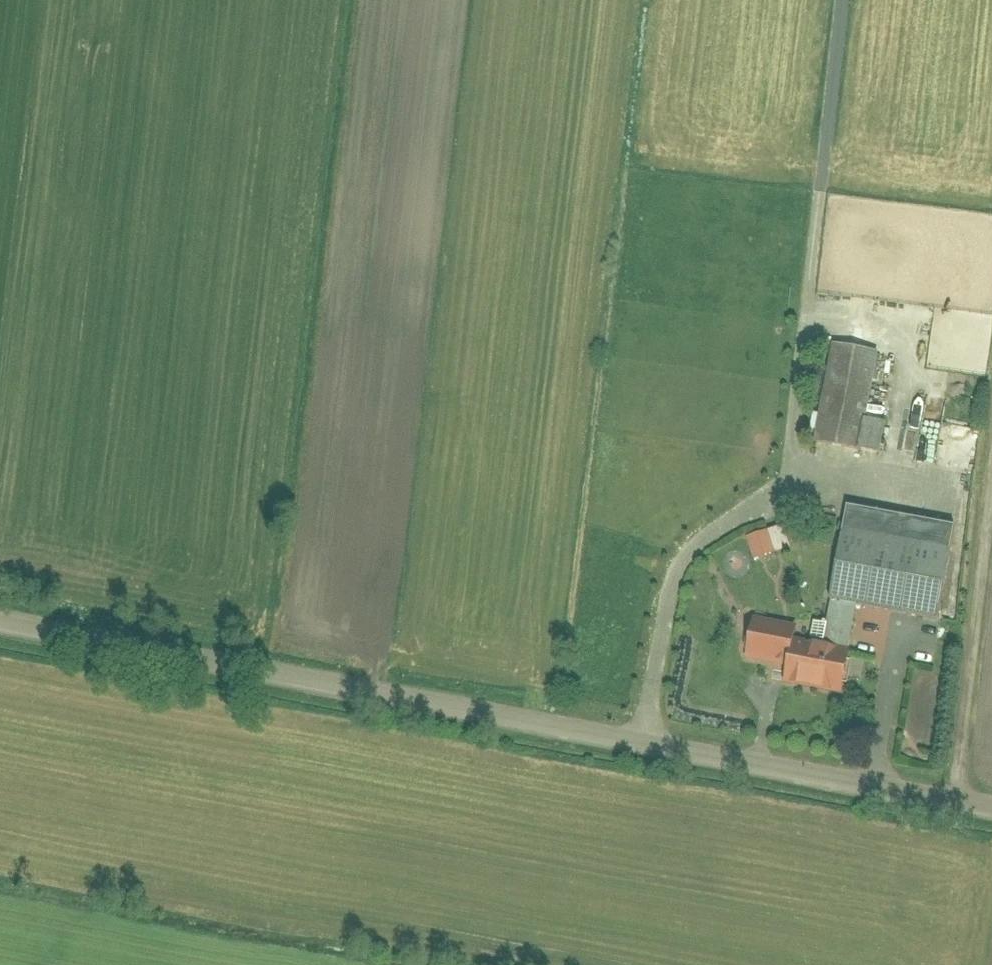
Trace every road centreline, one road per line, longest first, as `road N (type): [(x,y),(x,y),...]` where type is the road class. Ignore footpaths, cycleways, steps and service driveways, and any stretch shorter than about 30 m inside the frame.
road 1 (unclassified): [(0,626),(991,803)]

